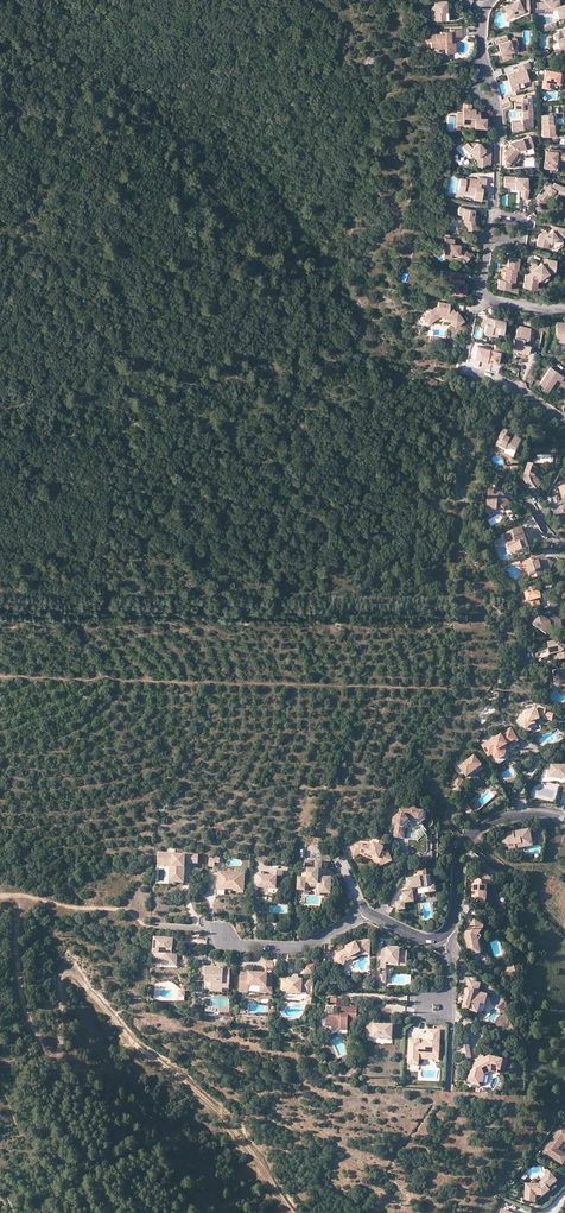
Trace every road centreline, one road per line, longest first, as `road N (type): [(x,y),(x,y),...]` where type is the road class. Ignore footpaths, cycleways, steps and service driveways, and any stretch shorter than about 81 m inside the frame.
road 1 (track): [(17,894),(22,1001),(48,1054),(60,1049),(58,979),(72,973),(138,1045),(222,1116),(292,1212)]
road 2 (residential): [(442,936),(453,917),(459,859),(475,832),(509,817),(562,816)]
road 3 (residential): [(217,933),(241,945),(301,946),(366,912)]
road 4 (track): [(0,895),(124,909),(151,926)]
road 5 (residential): [(487,242),(479,298),(564,308)]

